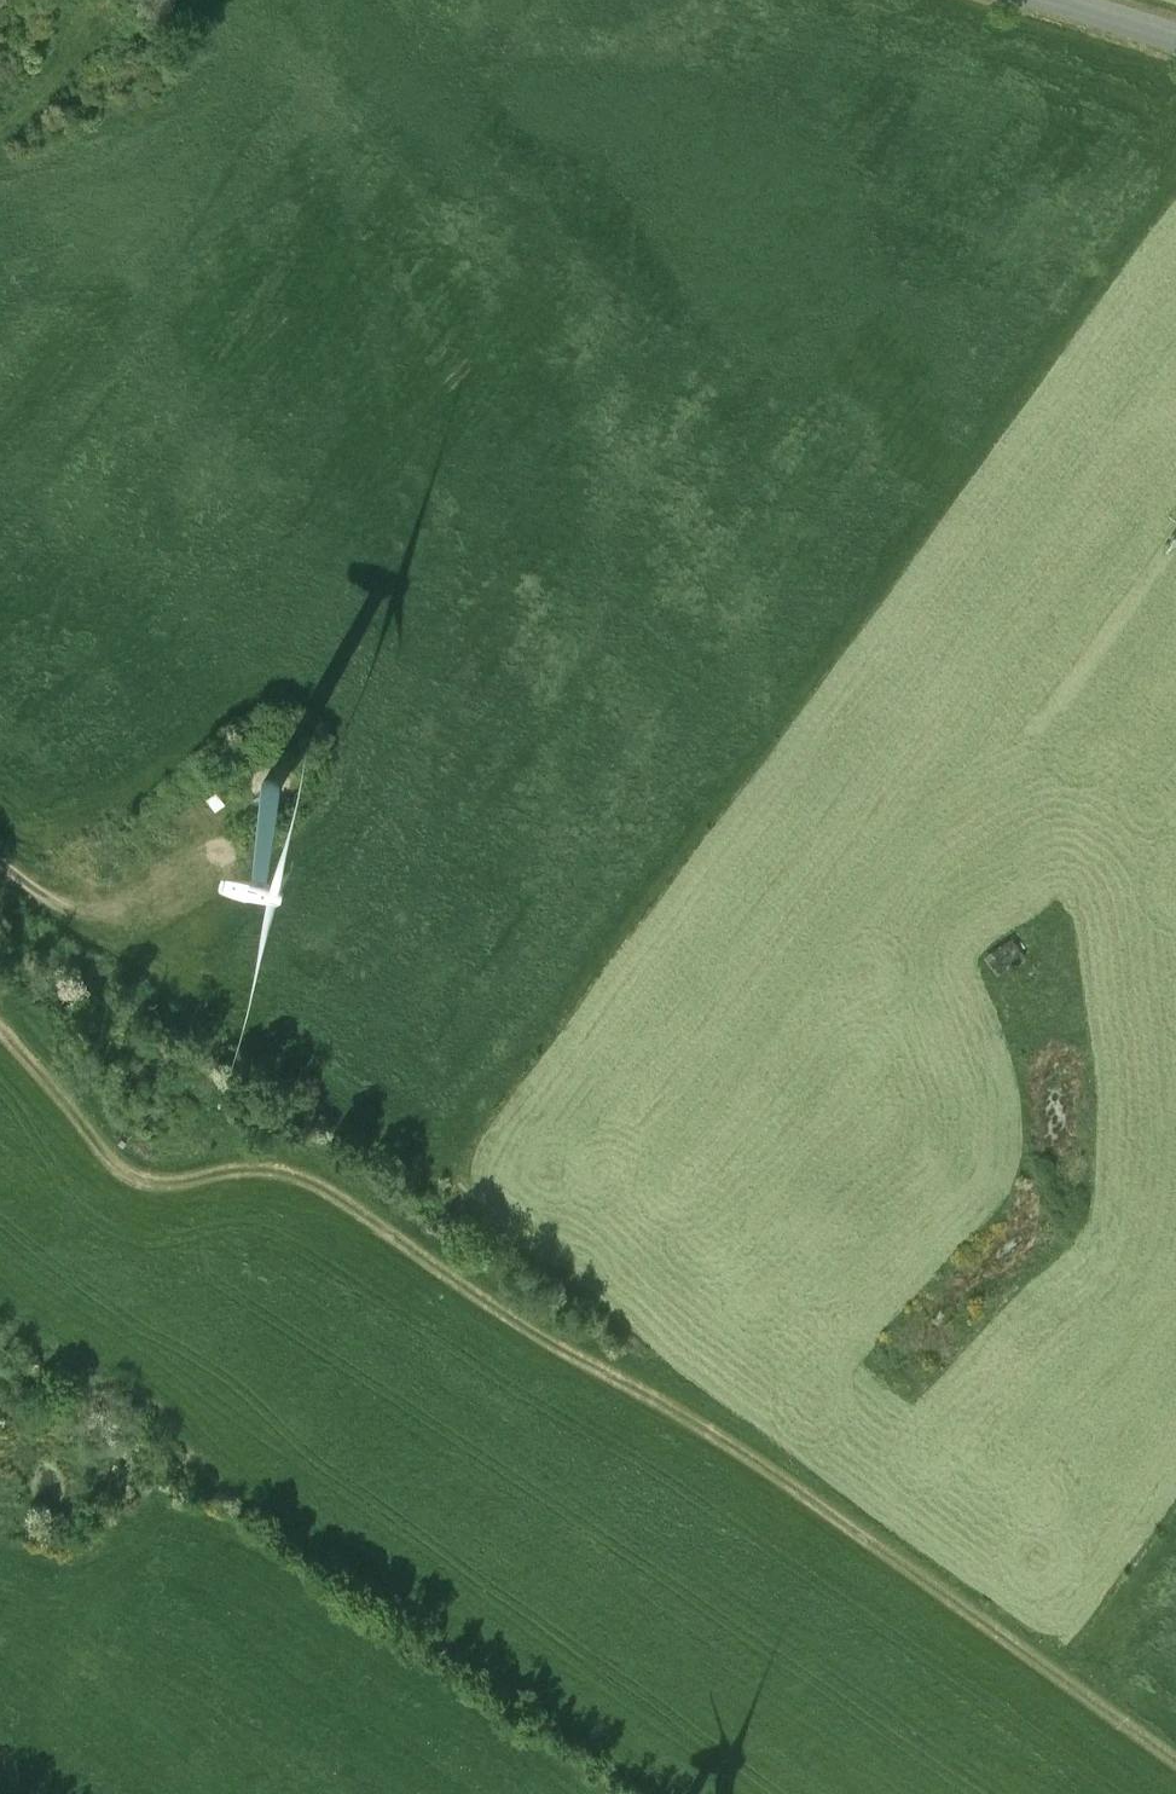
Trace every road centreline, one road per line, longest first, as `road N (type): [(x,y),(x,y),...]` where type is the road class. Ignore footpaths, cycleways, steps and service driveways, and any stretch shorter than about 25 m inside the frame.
road 1 (track): [(0,873),(29,895),(104,905),(194,837)]
road 2 (tertiary): [(1175,42),(1045,0)]

